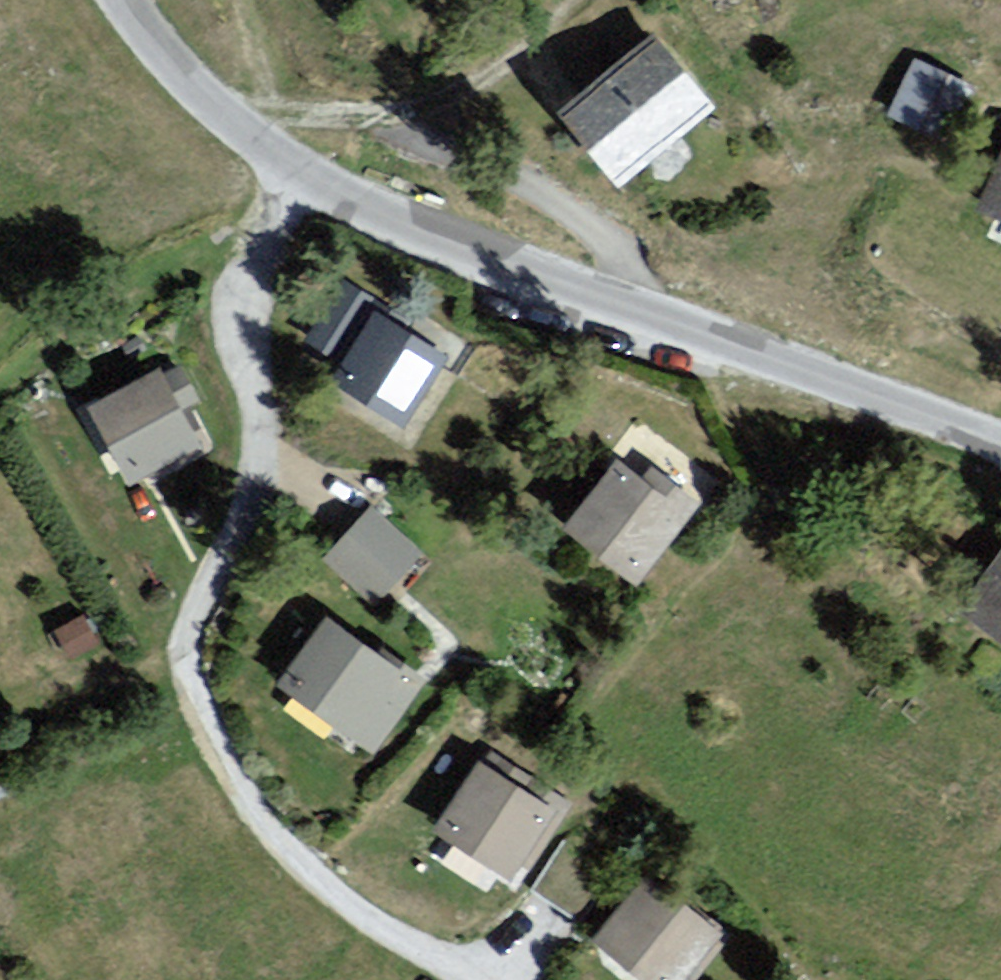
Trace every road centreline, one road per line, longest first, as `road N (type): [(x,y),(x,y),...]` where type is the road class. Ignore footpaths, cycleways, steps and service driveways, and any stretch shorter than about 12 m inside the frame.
road 1 (residential): [(306,171),(264,232),(241,314),(262,448),(186,639),(187,688),(228,786),(291,865),(394,942),(469,979)]
road 2 (unclassified): [(306,171),(537,287),(1000,453)]
road 3 (track): [(573,0),(509,58),(454,93),(383,116),(226,111)]
road 4 (unclassified): [(123,0),(140,27),(226,111),(306,171)]

